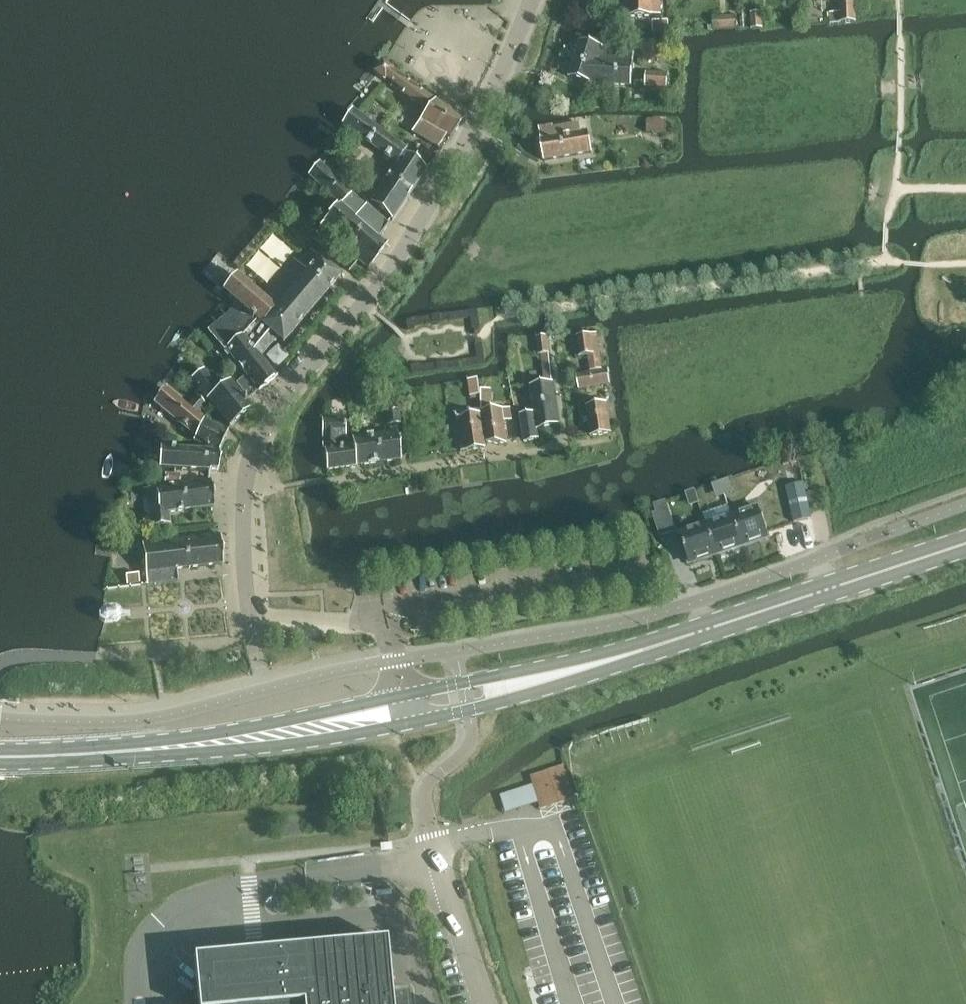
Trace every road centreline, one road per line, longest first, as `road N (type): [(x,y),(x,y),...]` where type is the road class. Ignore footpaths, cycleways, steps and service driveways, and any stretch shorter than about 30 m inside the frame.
road 1 (residential): [(403,707),(391,633),(376,625),(249,616),(244,490),(278,403),(367,304),(436,194),(530,0)]
road 2 (secondary): [(965,544),(679,638),(403,707)]
road 3 (secondary): [(0,758),(174,748),(403,707)]
road 4 (unclassified): [(424,792),(434,850),(487,1003)]

